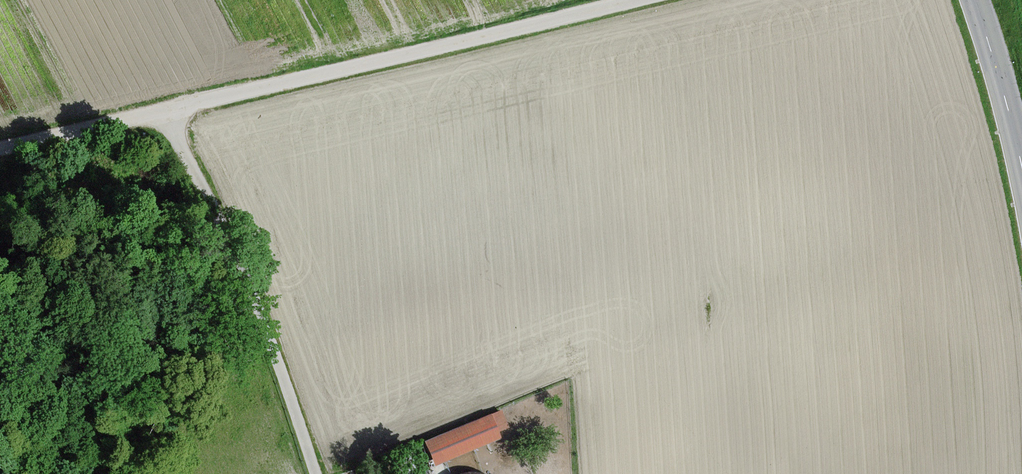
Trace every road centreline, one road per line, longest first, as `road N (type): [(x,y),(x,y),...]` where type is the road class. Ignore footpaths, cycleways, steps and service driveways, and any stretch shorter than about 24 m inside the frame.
road 1 (unclassified): [(165,111),(630,0)]
road 2 (unclassified): [(316,473),(269,340),(165,111)]
road 3 (tertiary): [(974,0),(1021,173)]
road 4 (unclassified): [(165,111),(0,150)]

